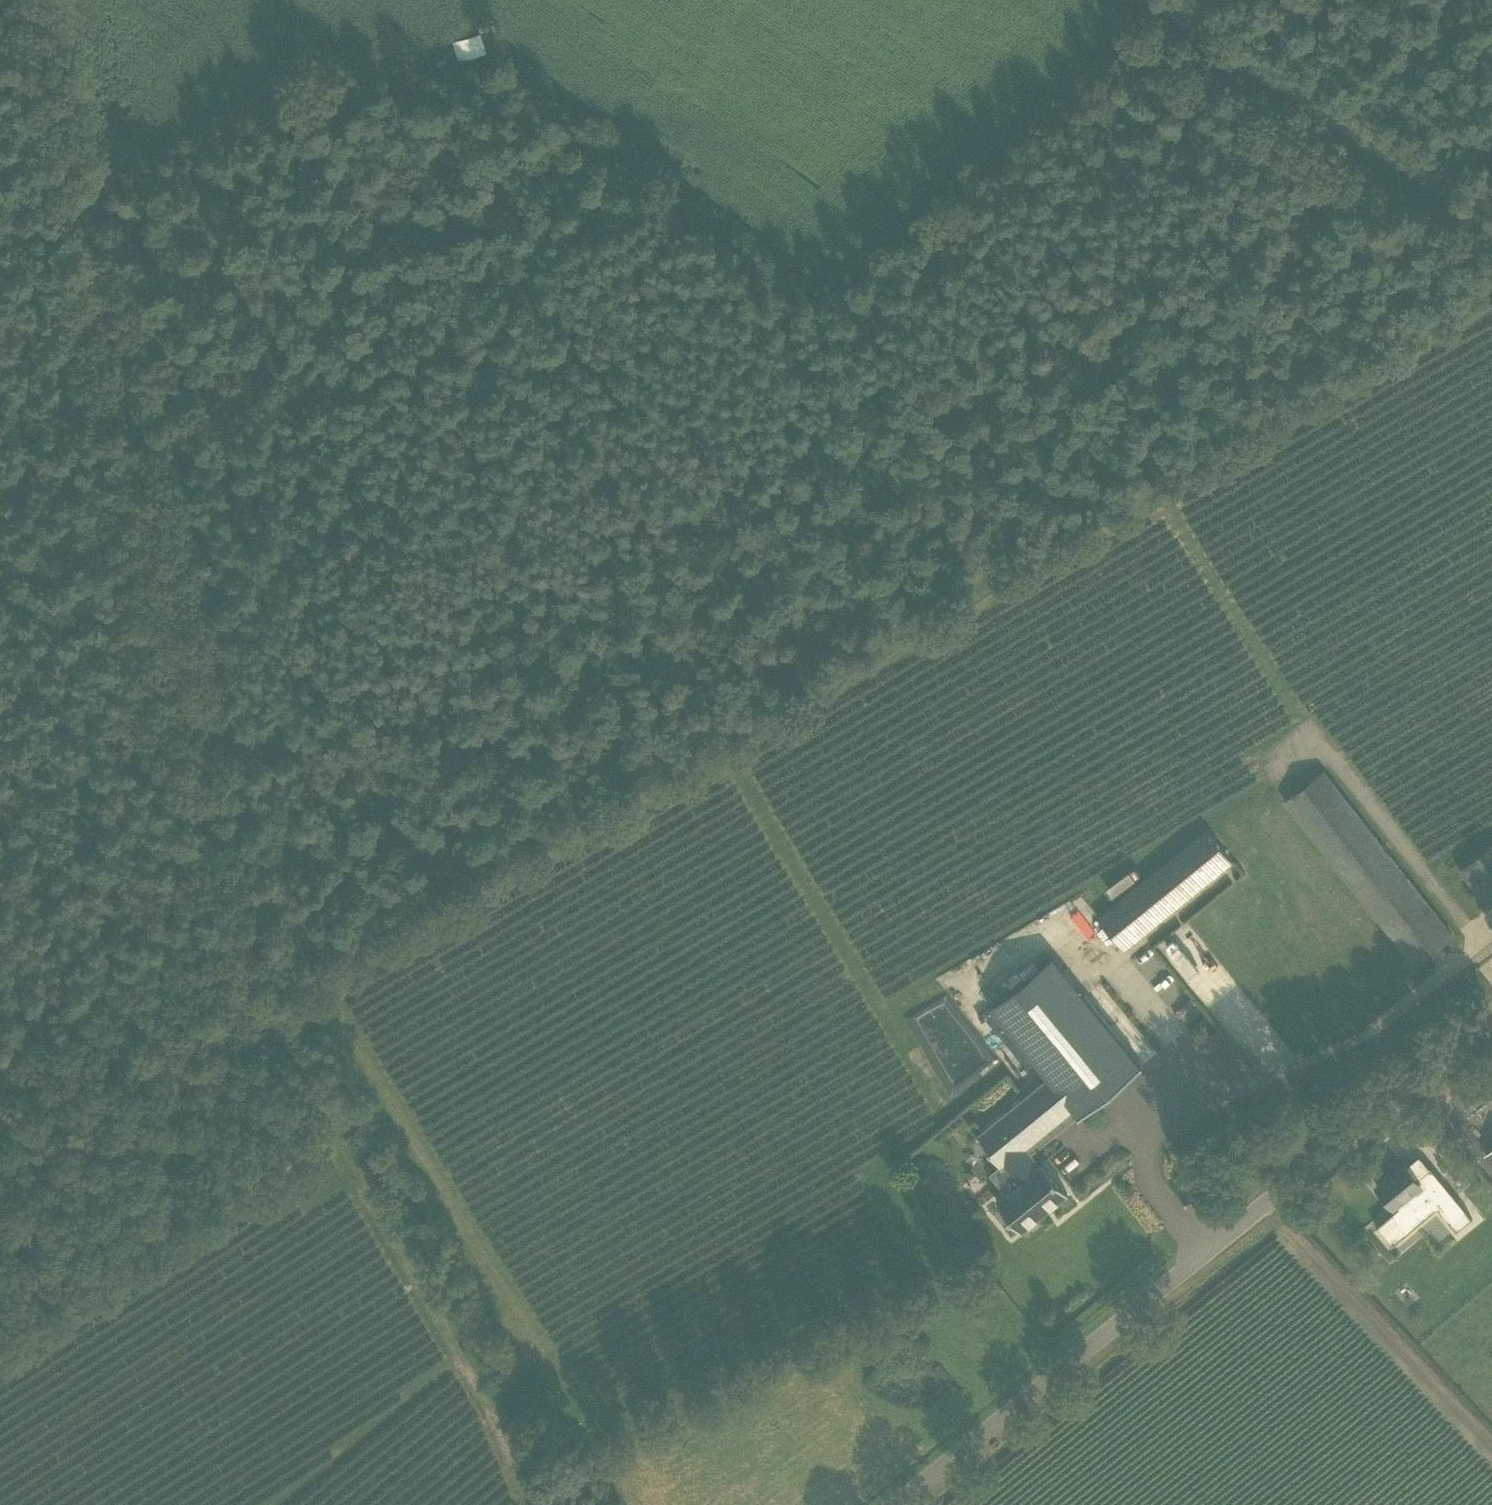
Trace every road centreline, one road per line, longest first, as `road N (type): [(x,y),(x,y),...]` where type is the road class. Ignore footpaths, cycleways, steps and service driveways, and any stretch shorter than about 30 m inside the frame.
road 1 (track): [(34,0),(217,903)]
road 2 (unclassified): [(899,1504),(1491,1023)]
road 3 (track): [(217,903),(250,1005),(534,1481)]
road 4 (track): [(1163,0),(1363,137)]
road 5 (track): [(1363,137),(1491,222)]

